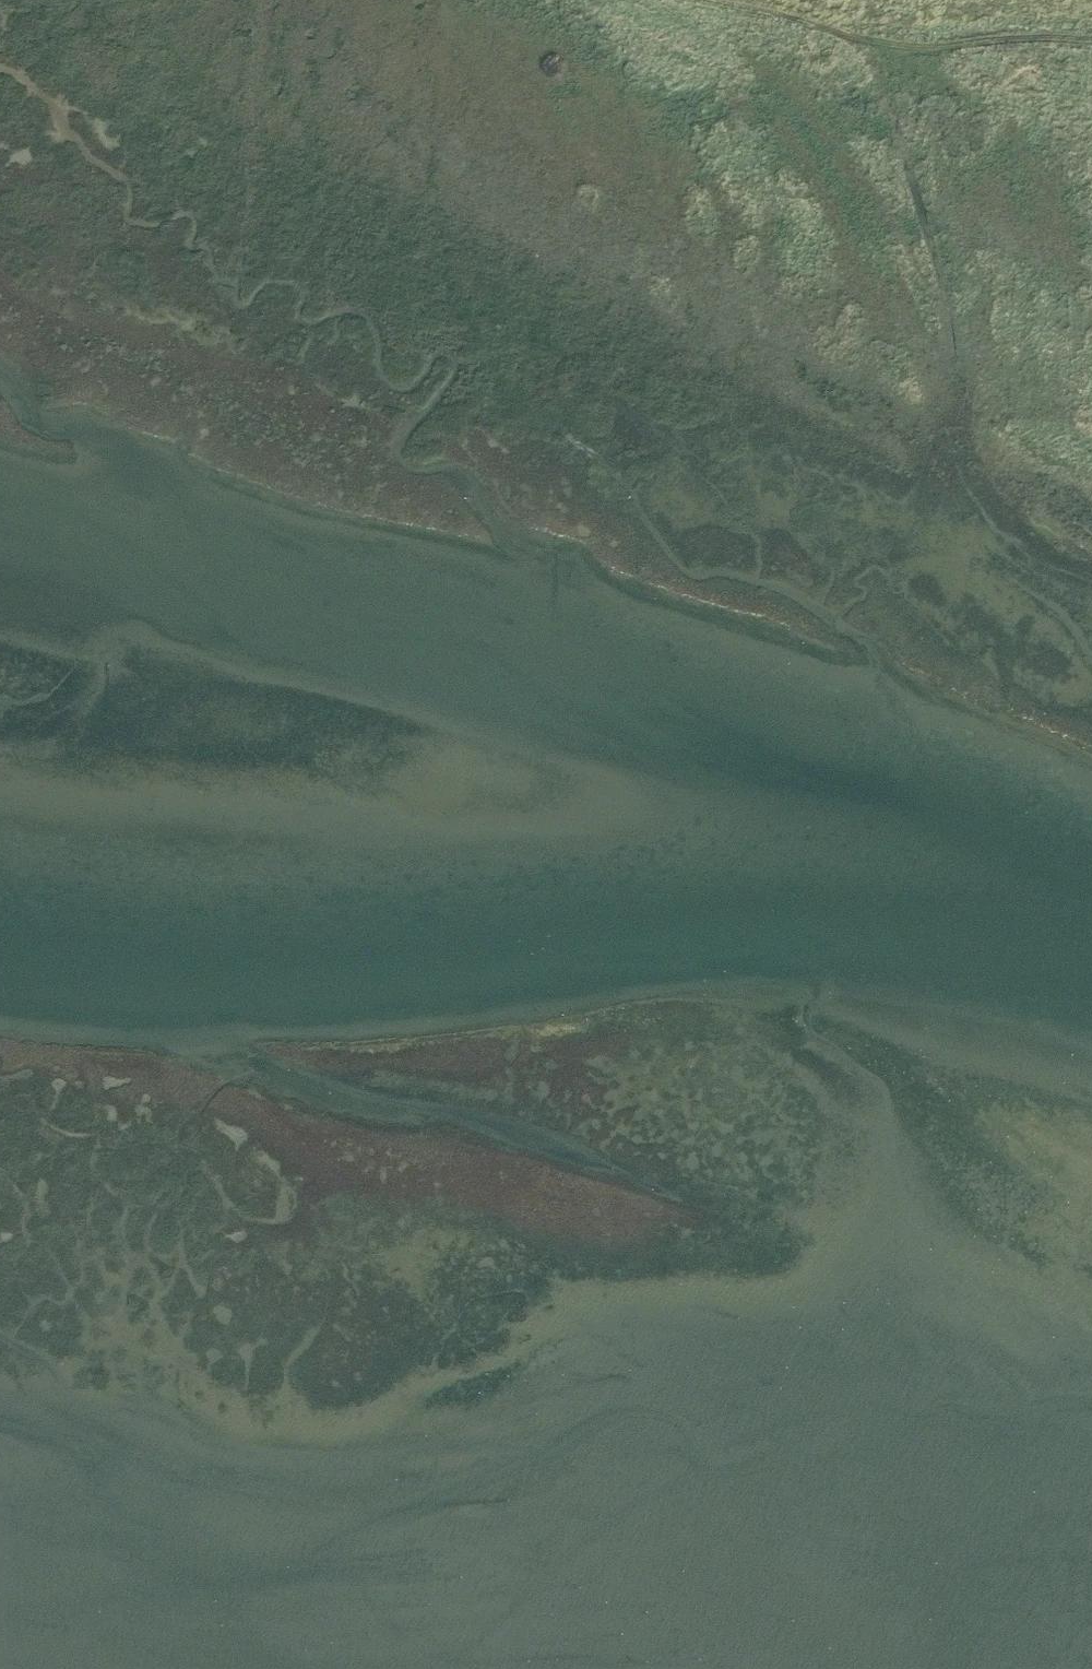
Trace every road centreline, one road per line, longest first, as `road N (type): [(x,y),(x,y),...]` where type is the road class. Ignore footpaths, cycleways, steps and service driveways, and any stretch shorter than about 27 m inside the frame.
road 1 (track): [(658,0),(844,40),(987,111),(1049,464),(1091,486)]

